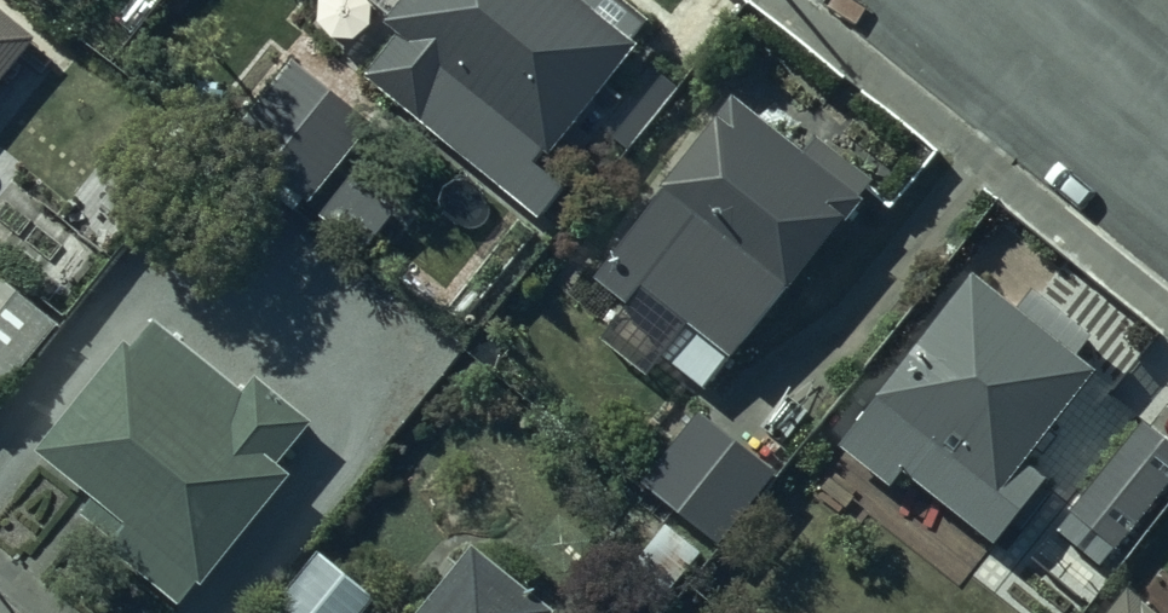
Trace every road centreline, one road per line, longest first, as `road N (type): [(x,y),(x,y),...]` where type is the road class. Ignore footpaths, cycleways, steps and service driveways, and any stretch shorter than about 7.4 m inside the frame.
road 1 (residential): [(998,0),(1167,138)]

